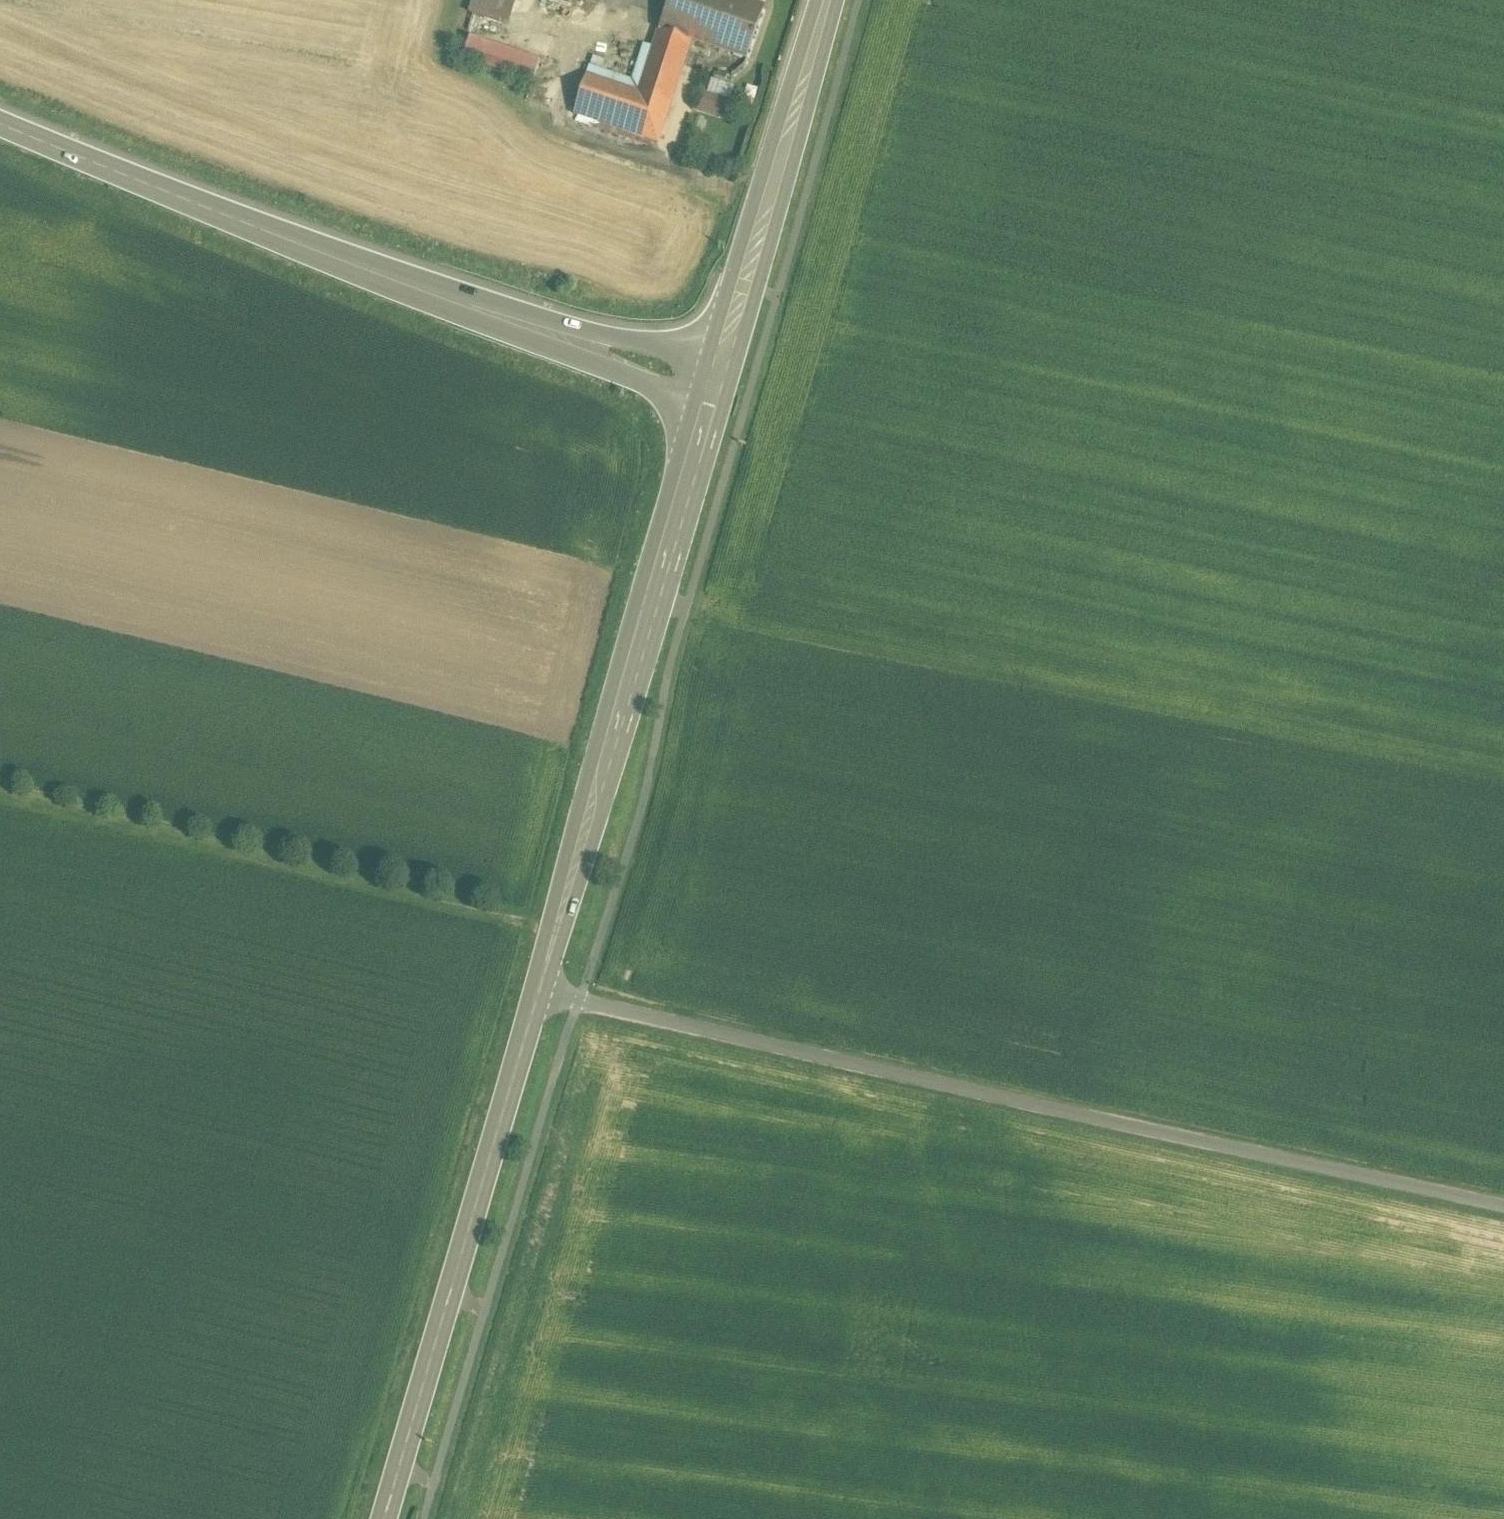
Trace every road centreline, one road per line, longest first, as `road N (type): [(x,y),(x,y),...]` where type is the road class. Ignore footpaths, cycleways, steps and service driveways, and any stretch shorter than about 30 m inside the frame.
road 1 (unclassified): [(1503,1210),(539,990)]
road 2 (secondary): [(715,386),(501,321),(0,127)]
road 3 (secondary): [(715,386),(539,990)]
road 4 (track): [(0,795),(555,934)]
road 5 (secondary): [(539,990),(385,1518)]
road 6 (tertiary): [(827,0),(715,386)]

